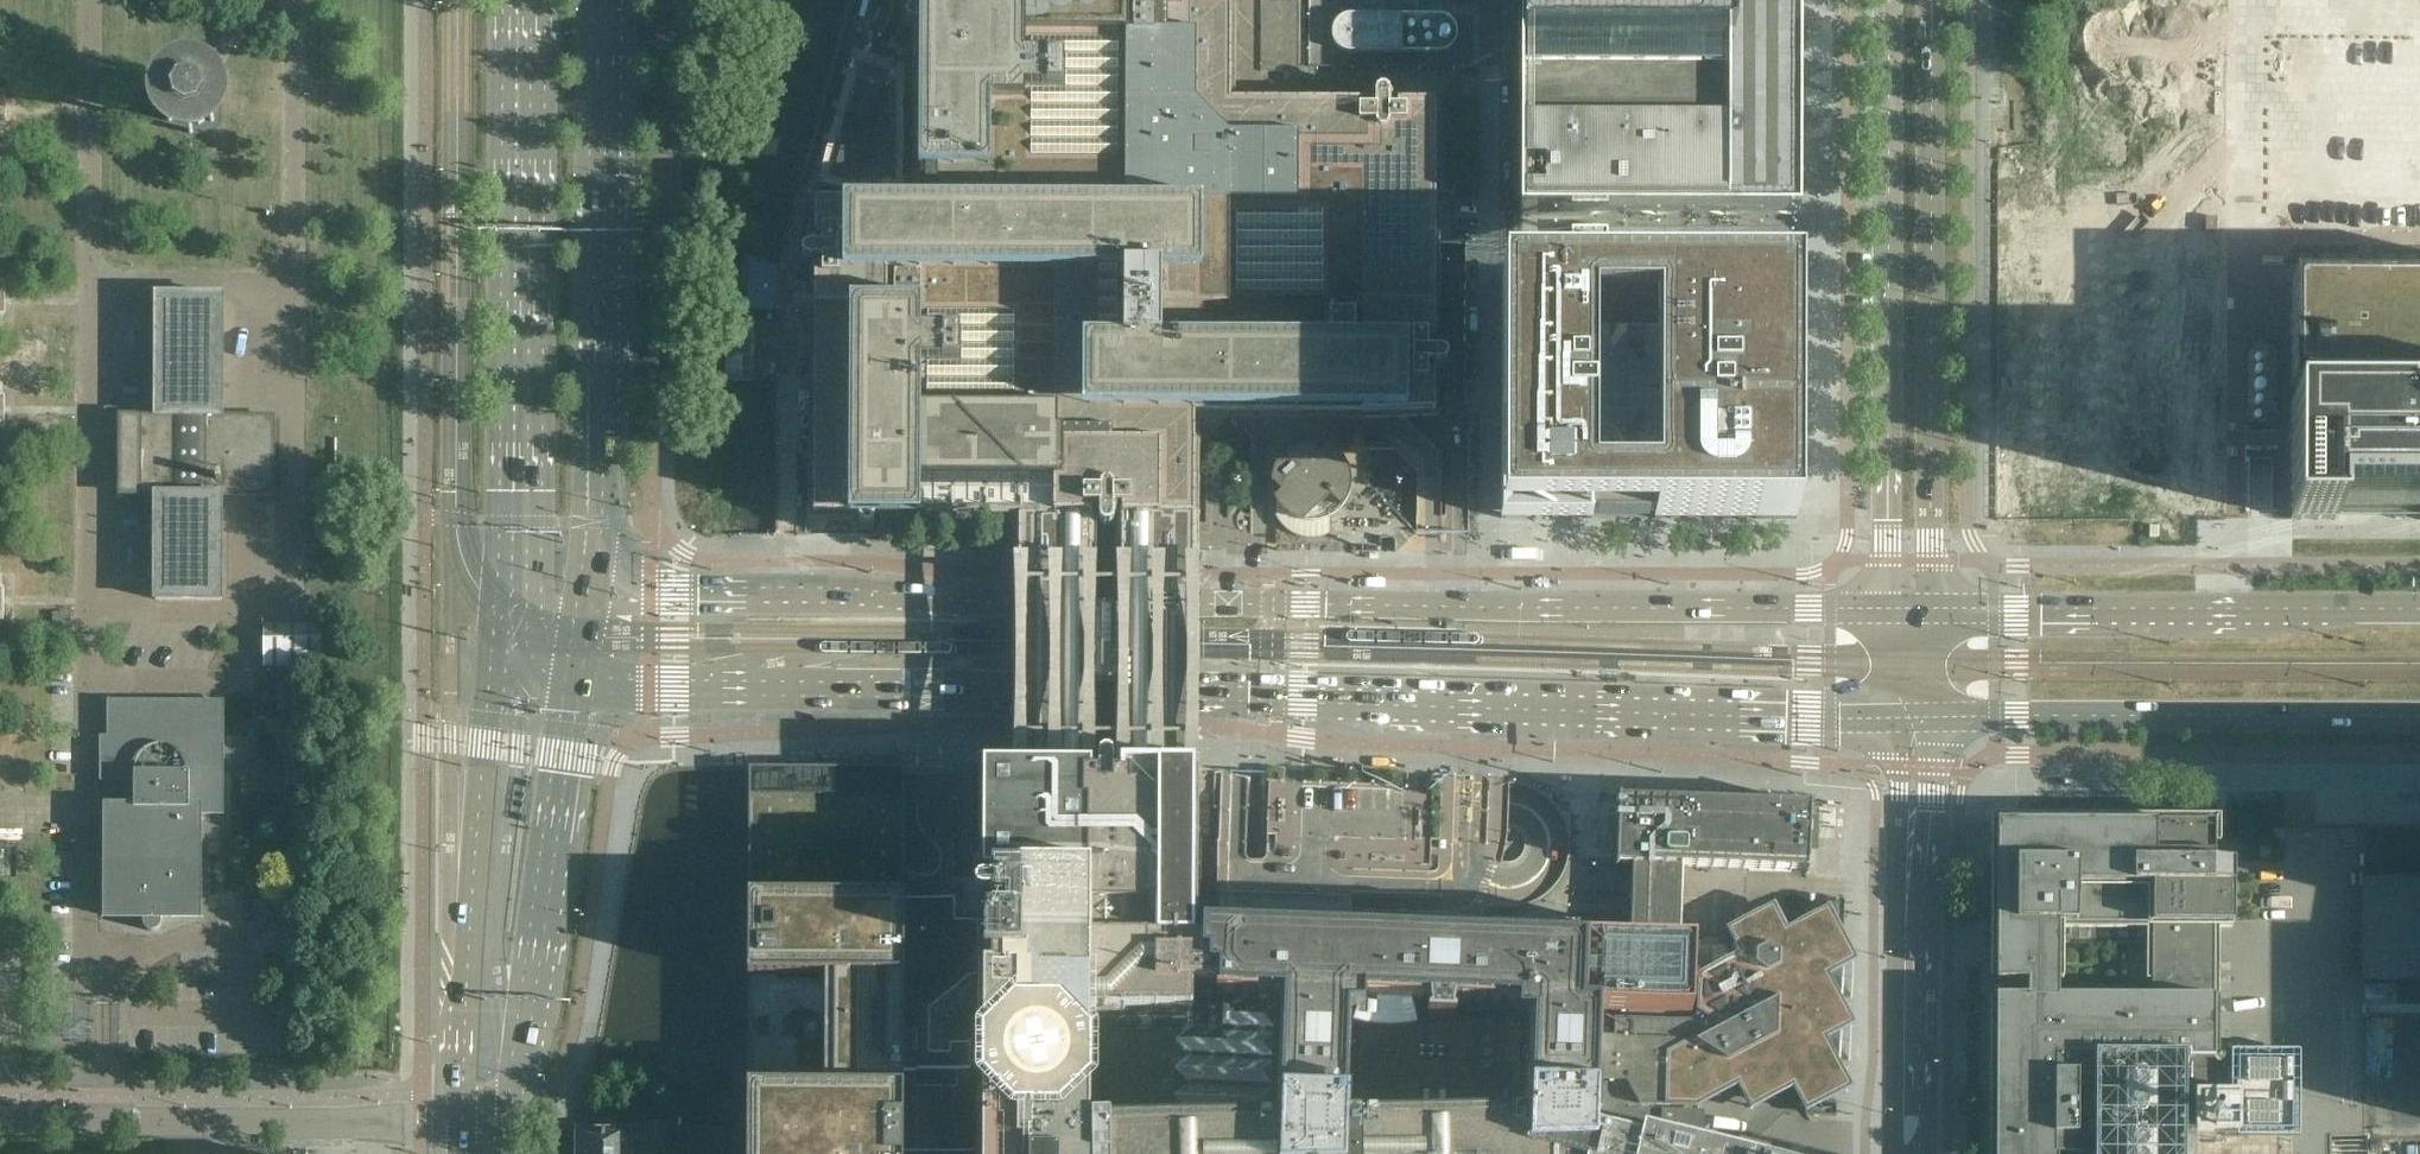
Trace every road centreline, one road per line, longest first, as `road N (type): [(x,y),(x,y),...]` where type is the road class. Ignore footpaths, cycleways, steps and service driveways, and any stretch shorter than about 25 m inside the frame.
road 1 (secondary): [(581,687),(1243,693),(1476,709),(1896,717)]
road 2 (secondary): [(1890,609),(1013,603),(587,588)]
road 3 (residential): [(1885,0),(1890,609)]
road 4 (residential): [(1932,609),(1932,0)]
road 5 (secondary): [(509,0),(497,607)]
road 6 (secondary): [(587,588),(602,0)]
road 7 (secondary): [(497,607),(461,1018),(459,1126)]
road 8 (secondary): [(2419,612),(1932,609)]
road 9 (secondary): [(1933,718),(2419,717)]
road 10 (residential): [(459,1126),(0,1121)]
road 11 (secondary): [(510,1126),(581,687)]
road 12 (tertiary): [(1907,905),(1909,1153)]
road 13 (tertiary): [(1907,905),(1927,854),(1933,718)]
road 14 (tertiary): [(1896,717),(1896,841),(1907,905)]

